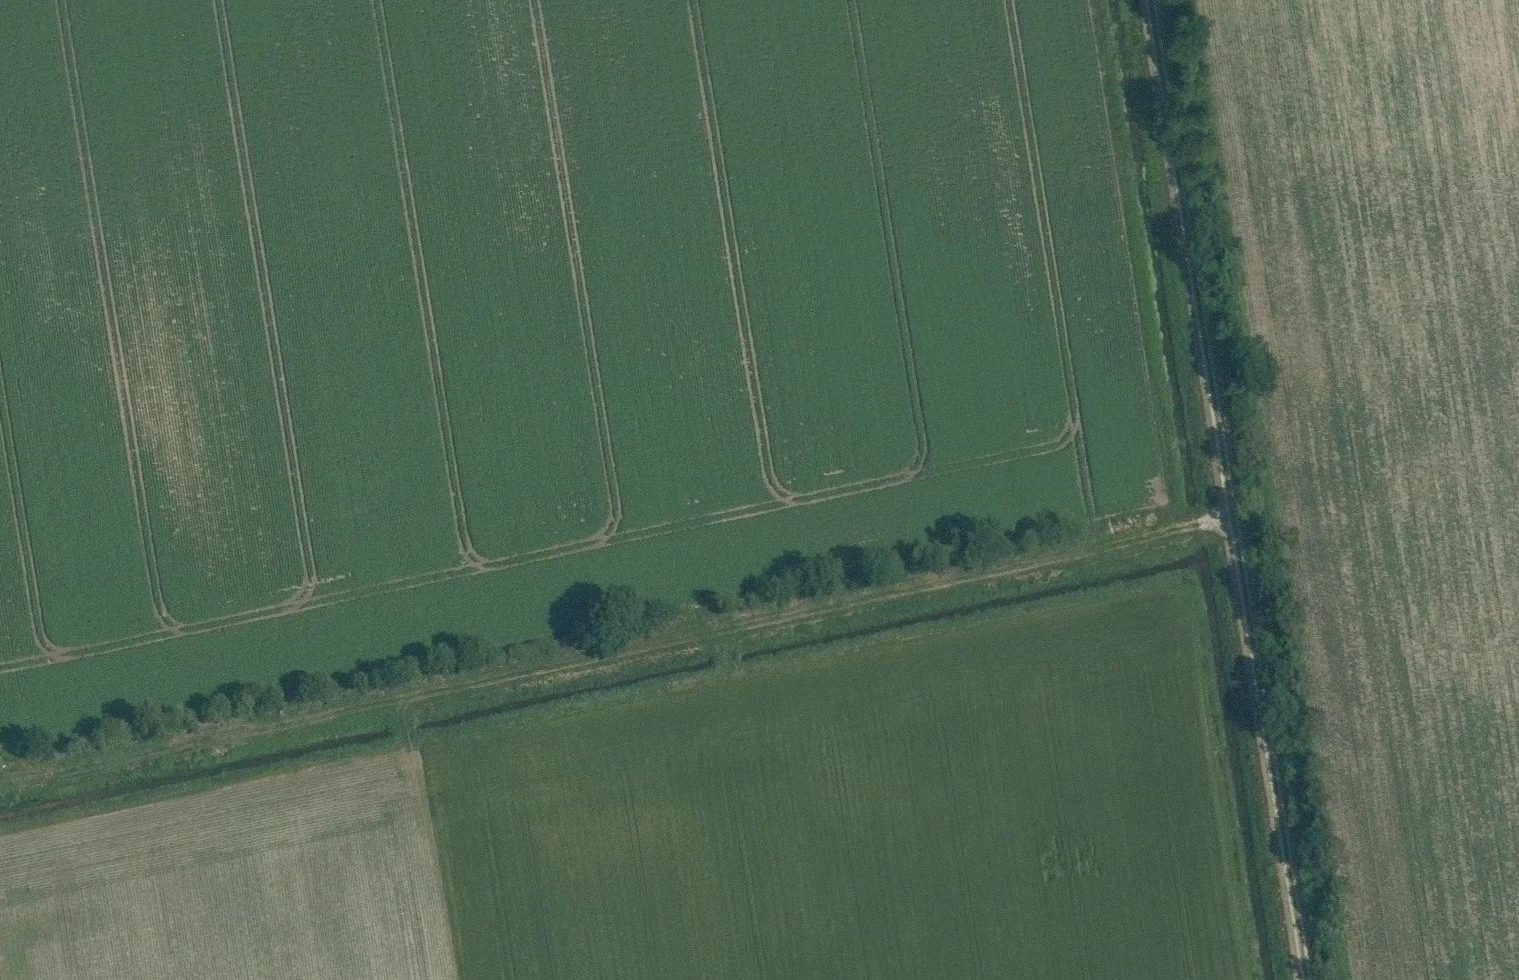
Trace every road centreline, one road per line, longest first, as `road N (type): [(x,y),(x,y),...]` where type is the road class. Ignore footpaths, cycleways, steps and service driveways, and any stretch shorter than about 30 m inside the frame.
road 1 (track): [(1242,517),(0,784)]
road 2 (track): [(1320,979),(1156,0)]

